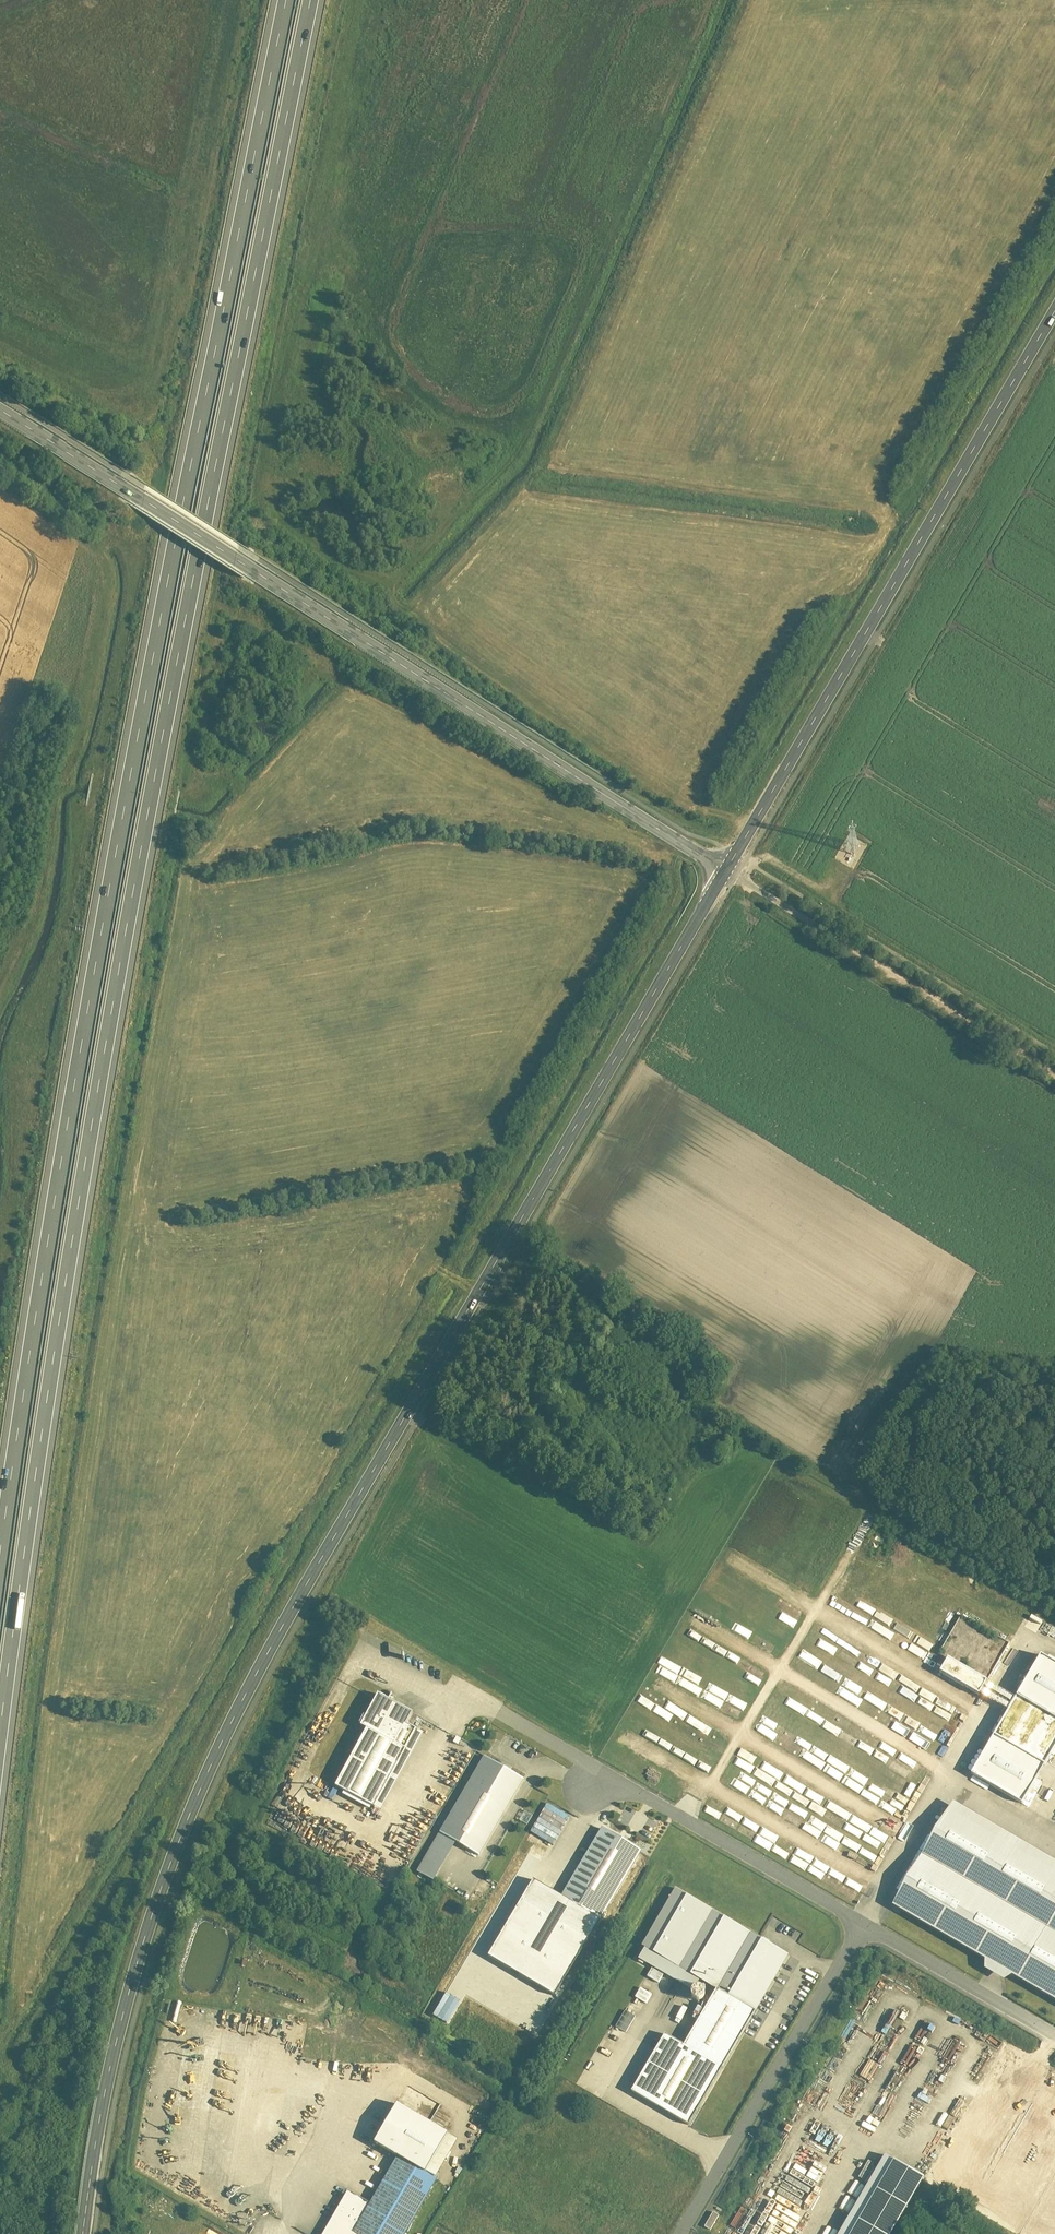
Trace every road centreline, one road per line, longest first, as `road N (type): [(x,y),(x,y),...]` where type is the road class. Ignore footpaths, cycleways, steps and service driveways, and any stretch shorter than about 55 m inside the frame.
road 1 (motorway): [(0,1734),(96,1100),(312,0)]
road 2 (motorway): [(286,0),(156,640),(0,1549)]
road 3 (tertiary): [(84,2233),(114,2049),(196,1798),(297,1603),(723,872)]
road 4 (tertiary): [(0,418),(723,872)]
road 5 (tertiary): [(723,872),(1054,297)]
road 6 (track): [(0,496),(100,567),(87,701),(25,938),(0,980)]
road 7 (track): [(1054,1077),(723,872)]
road 8 (residential): [(855,1928),(674,2233)]
road 9 (residential): [(579,1786),(629,1790),(855,1928)]
road 10 (residential): [(855,1928),(1054,2043)]

